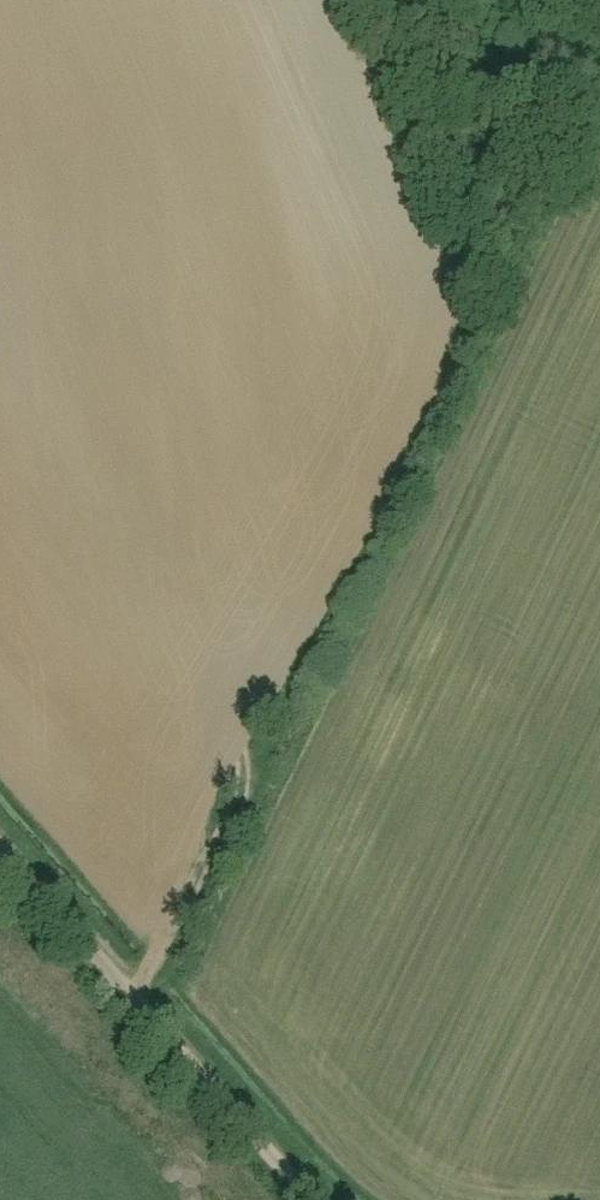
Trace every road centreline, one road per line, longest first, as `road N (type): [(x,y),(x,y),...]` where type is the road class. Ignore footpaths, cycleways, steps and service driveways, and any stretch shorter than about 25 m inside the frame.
road 1 (unclassified): [(311,1199),(0,833)]

